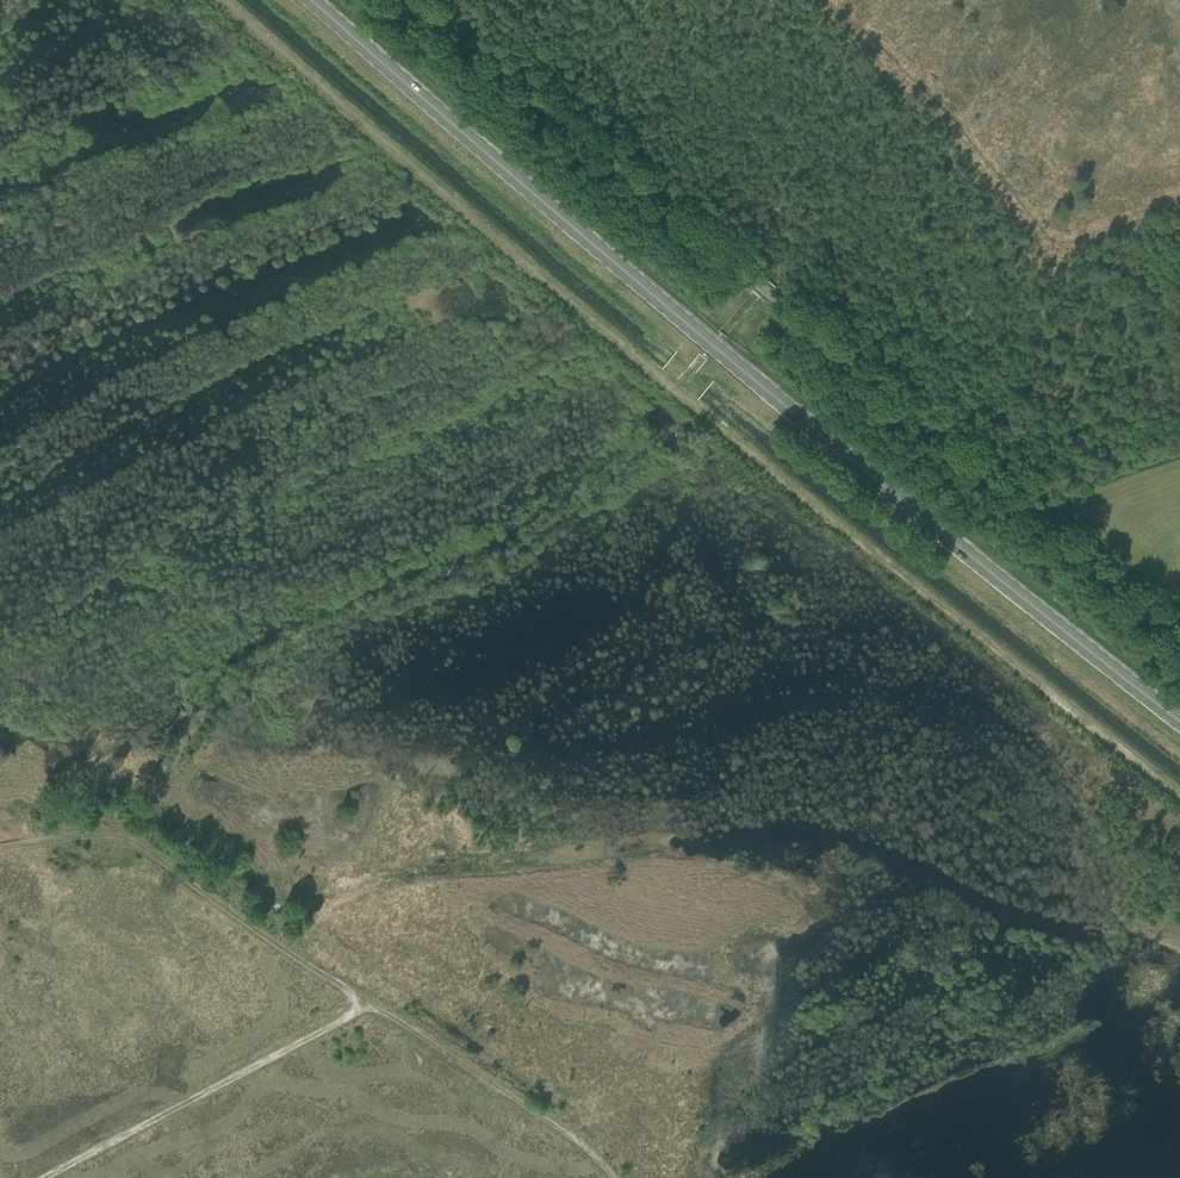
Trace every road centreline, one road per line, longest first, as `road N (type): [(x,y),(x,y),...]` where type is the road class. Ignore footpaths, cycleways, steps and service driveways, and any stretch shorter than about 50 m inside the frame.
road 1 (track): [(1179,796),(705,414),(223,0)]
road 2 (primary): [(1179,721),(853,461),(314,0)]
road 3 (unclassified): [(1179,640),(423,0)]
road 4 (track): [(37,1177),(372,1002),(574,1131),(618,1177)]
road 5 (track): [(0,849),(83,835),(128,837),(252,930),(372,1002)]

